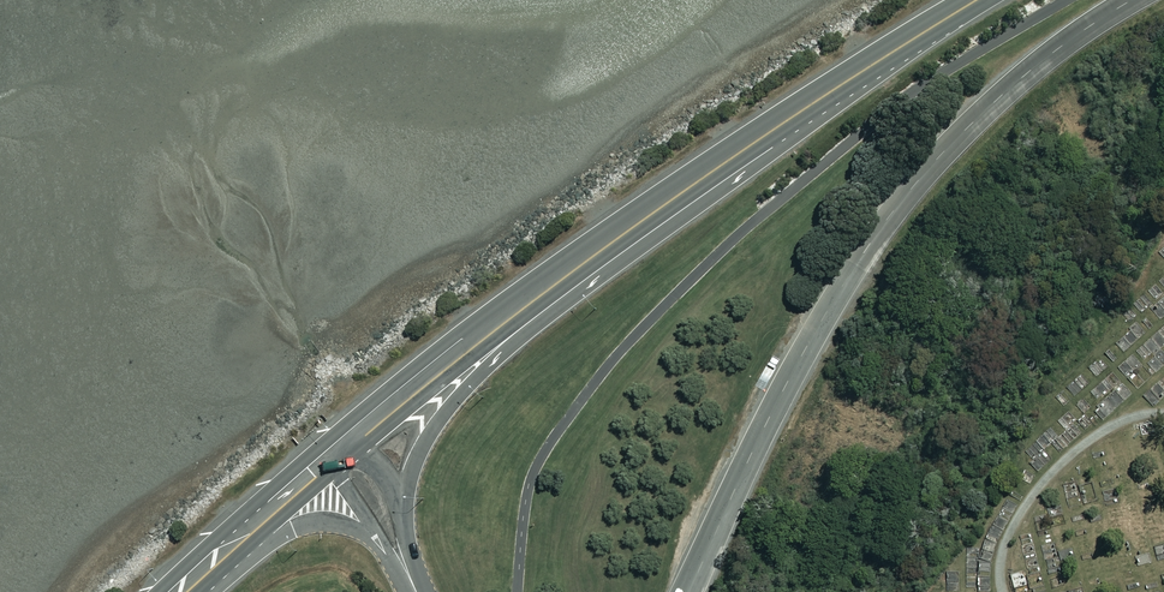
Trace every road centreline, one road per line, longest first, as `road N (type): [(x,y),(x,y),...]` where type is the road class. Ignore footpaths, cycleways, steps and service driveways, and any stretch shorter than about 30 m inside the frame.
road 1 (residential): [(1132,0),(981,114),(880,229),(786,384),(688,591)]
road 2 (trunk): [(473,348),(714,170),(975,0)]
road 3 (residential): [(473,348),(432,413),(402,505)]
road 4 (trunk): [(341,456),(473,348)]
road 5 (residential): [(377,540),(348,526),(311,523),(222,561)]
road 6 (trunk): [(222,561),(341,456)]

